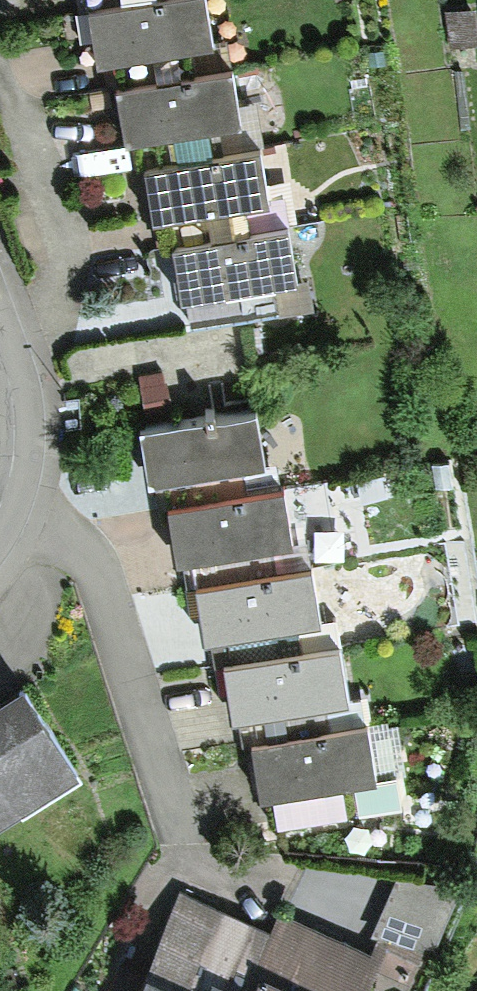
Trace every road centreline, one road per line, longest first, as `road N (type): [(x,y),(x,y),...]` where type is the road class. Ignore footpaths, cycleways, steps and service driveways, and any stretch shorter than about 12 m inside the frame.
road 1 (residential): [(0,330),(14,391),(0,510)]

